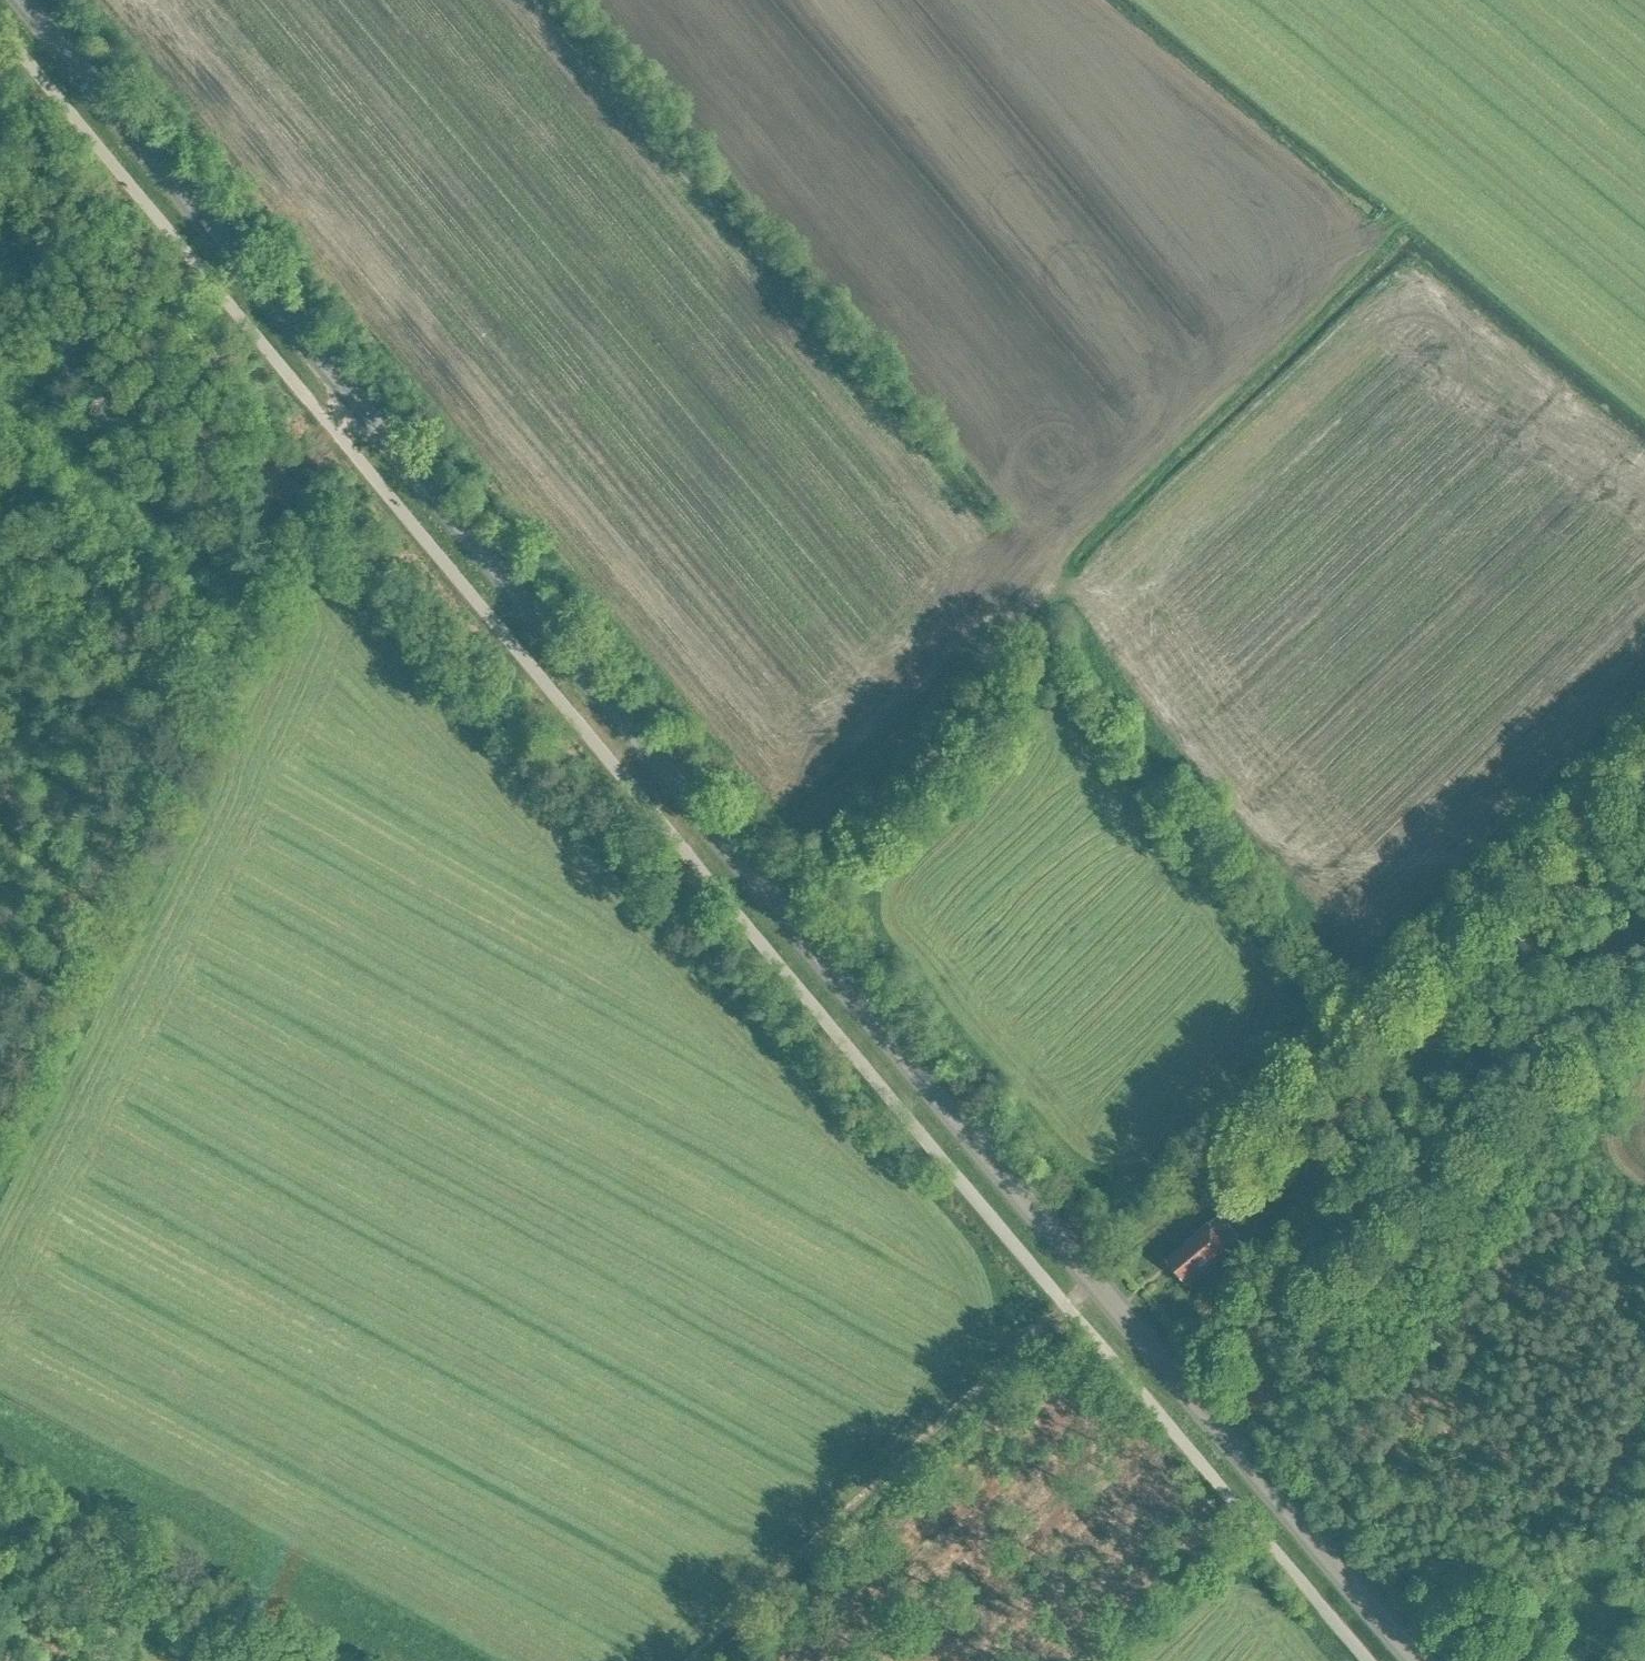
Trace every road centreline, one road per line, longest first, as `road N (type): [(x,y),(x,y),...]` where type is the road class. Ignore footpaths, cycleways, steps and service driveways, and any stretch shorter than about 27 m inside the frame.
road 1 (tertiary): [(1423,1660),(27,0)]

